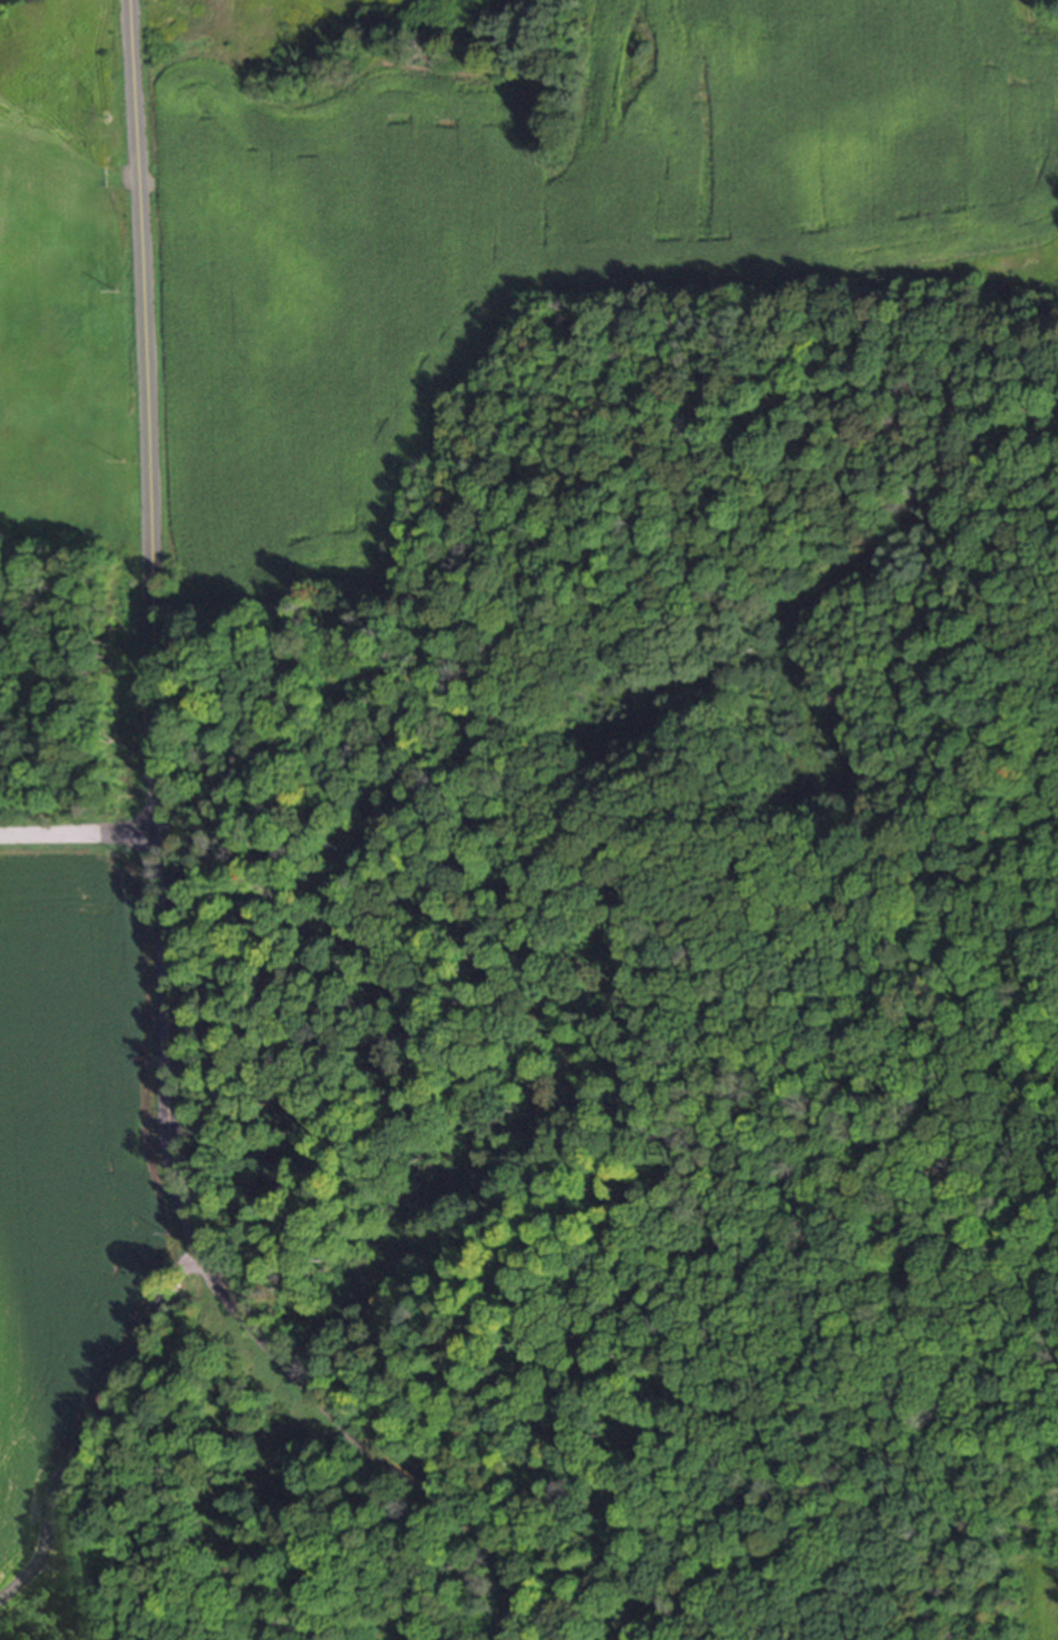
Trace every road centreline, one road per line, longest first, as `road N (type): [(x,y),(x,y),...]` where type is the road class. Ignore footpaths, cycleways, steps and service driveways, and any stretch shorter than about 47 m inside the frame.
road 1 (tertiary): [(529,1639),(527,1598),(502,1551),(483,1527),(356,1432),(253,1323),(221,1280),(186,1206),(170,1087),(131,0)]
road 2 (residential): [(0,837),(161,833)]

